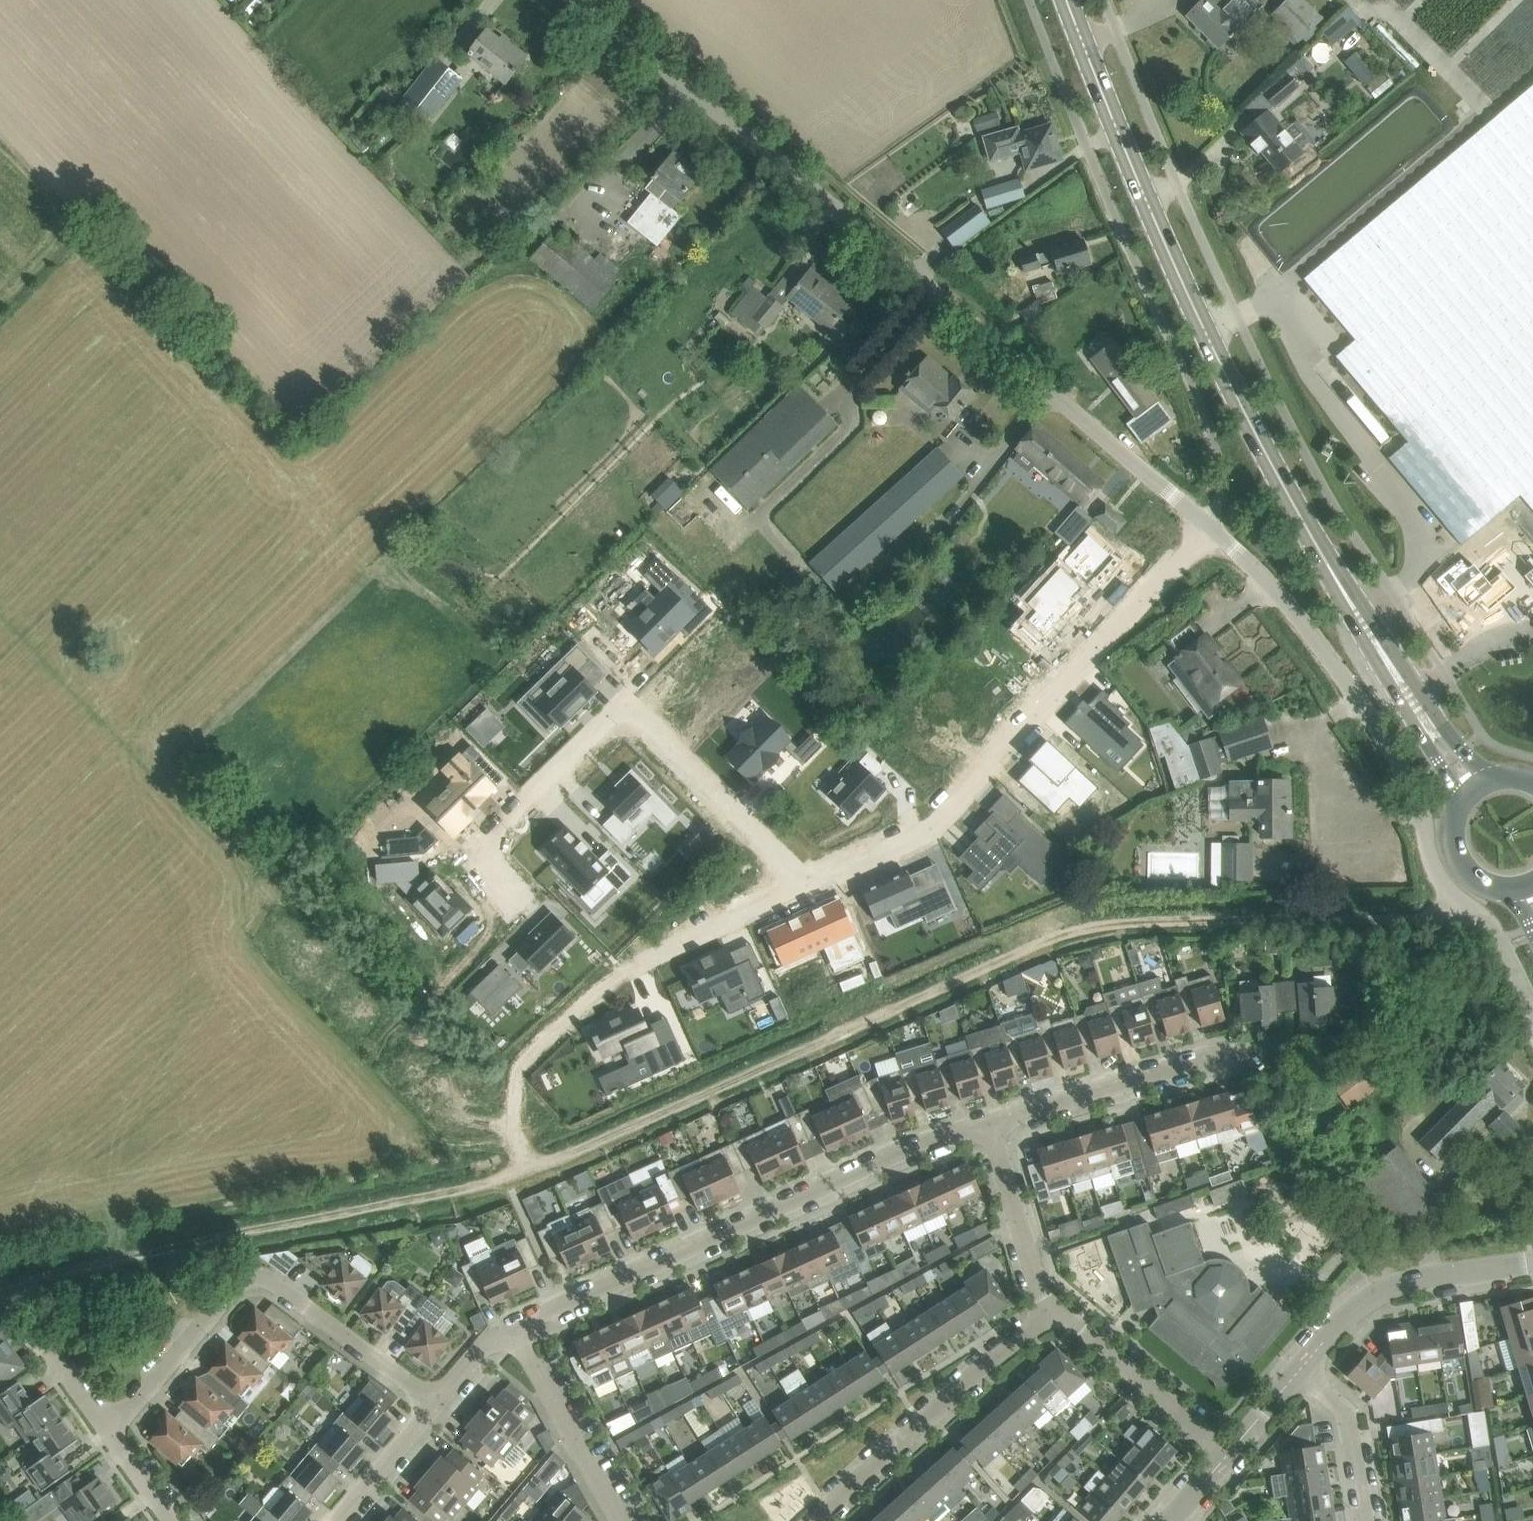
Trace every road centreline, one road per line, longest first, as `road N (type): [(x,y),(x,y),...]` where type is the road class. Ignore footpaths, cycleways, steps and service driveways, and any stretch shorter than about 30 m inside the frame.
road 1 (track): [(0,1289),(507,1180),(1071,931),(1475,918)]
road 2 (unclassified): [(1209,528),(579,0)]
road 3 (secondary): [(1332,568),(1194,312),(1067,0)]
road 4 (residential): [(800,889),(943,821),(1209,528)]
road 5 (residential): [(800,889),(789,867),(635,711),(615,714),(482,844),(495,889),(519,912)]
road 6 (residential): [(516,1327),(993,1122)]
road 7 (residential): [(113,1432),(252,1279),(277,1285),(435,1402)]
road 8 (unclassified): [(1413,783),(1306,627),(1209,528)]
road 9 (residential): [(815,1520),(1054,1313)]
road 10 (track): [(535,1168),(511,1124),(523,1068),(574,1014),(678,941)]
road 11 (unclassified): [(1413,783),(1430,864),(1499,938),(1532,1014)]
road 12 (secondary): [(1332,568),(1358,627),(1463,798)]
road 13 (secondary): [(1494,777),(1332,568)]
road 14 (unclassified): [(1299,1368),(1354,1312),(1413,1284),(1532,1265)]
road 15 (residential): [(993,1122),(1225,1060)]
road 16 (residential): [(1226,1457),(1054,1313)]
road 17 (residential): [(617,1520),(516,1327)]
road 18 (residential): [(1054,1313),(993,1122)]
road 19 (residential): [(1366,1520),(1351,1418),(1299,1368)]
road 20 (residential): [(335,1520),(435,1402)]
road 21 (residential): [(678,941),(800,889)]
road 22 (secondary): [(1463,798),(1452,834),(1459,859),(1476,878),(1512,889)]
road 23 (residential): [(113,1432),(43,1332)]

